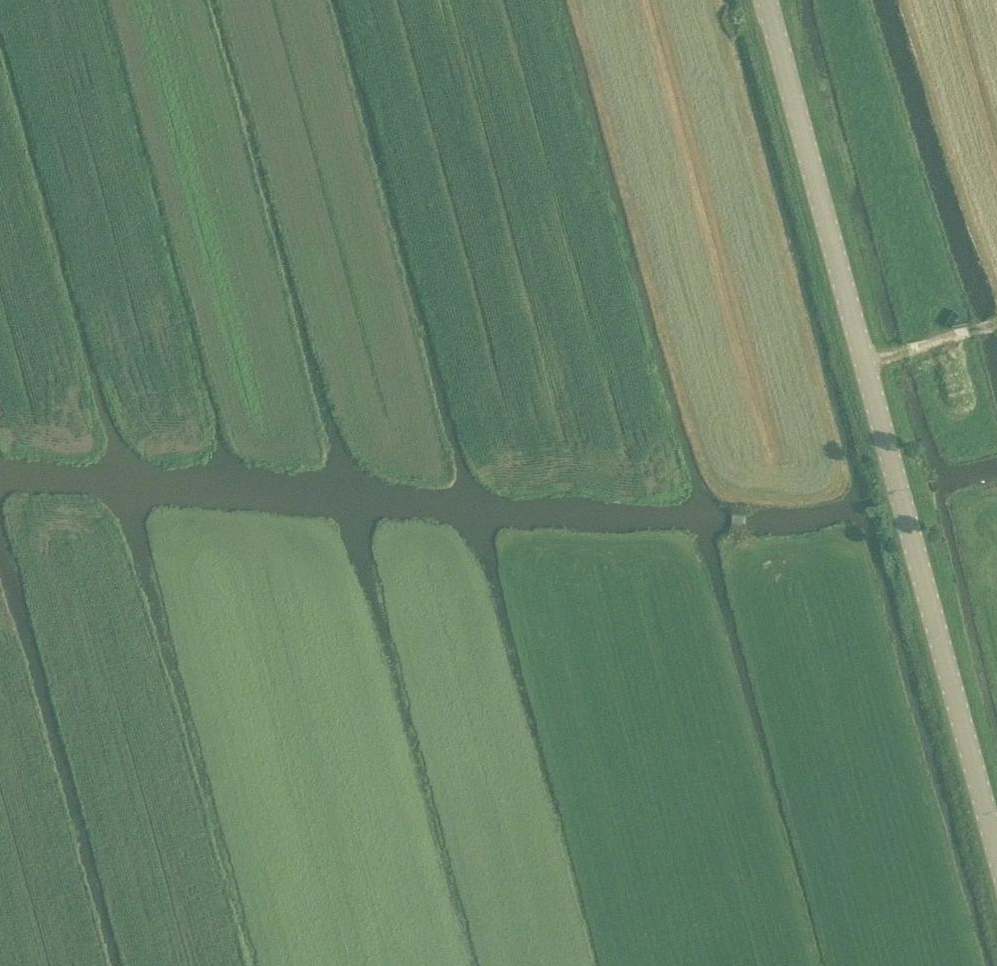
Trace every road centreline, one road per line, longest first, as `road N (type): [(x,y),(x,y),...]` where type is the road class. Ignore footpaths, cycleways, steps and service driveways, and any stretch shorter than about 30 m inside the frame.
road 1 (tertiary): [(996,854),(766,0)]
road 2 (track): [(996,328),(865,371)]

